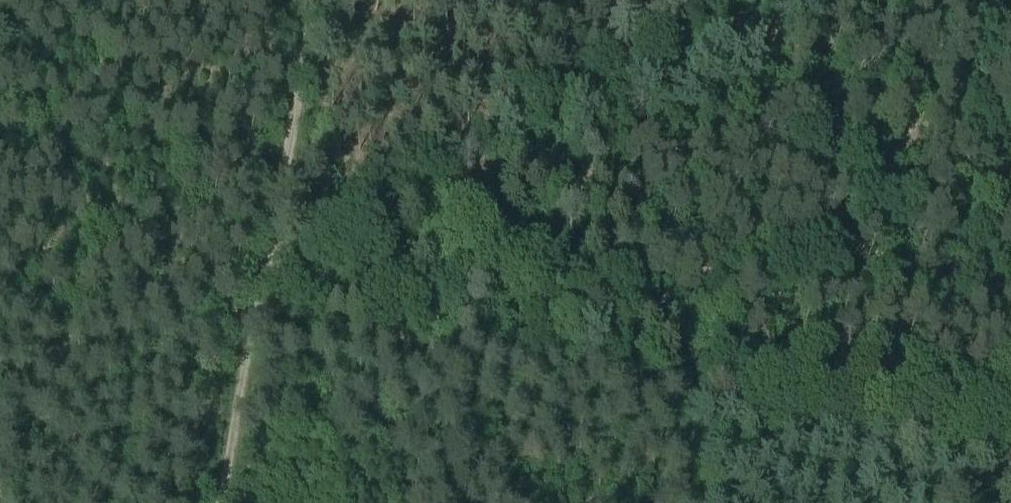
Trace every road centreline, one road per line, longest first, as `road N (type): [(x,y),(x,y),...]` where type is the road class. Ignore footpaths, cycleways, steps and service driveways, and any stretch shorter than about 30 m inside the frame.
road 1 (track): [(261,295),(396,249),(481,257),(662,343),(700,378)]
road 2 (track): [(258,313),(698,391)]
road 3 (track): [(698,391),(1010,444)]
road 4 (track): [(319,0),(261,295)]
road 5 (track): [(0,265),(258,313)]
road 6 (track): [(221,502),(258,313)]

